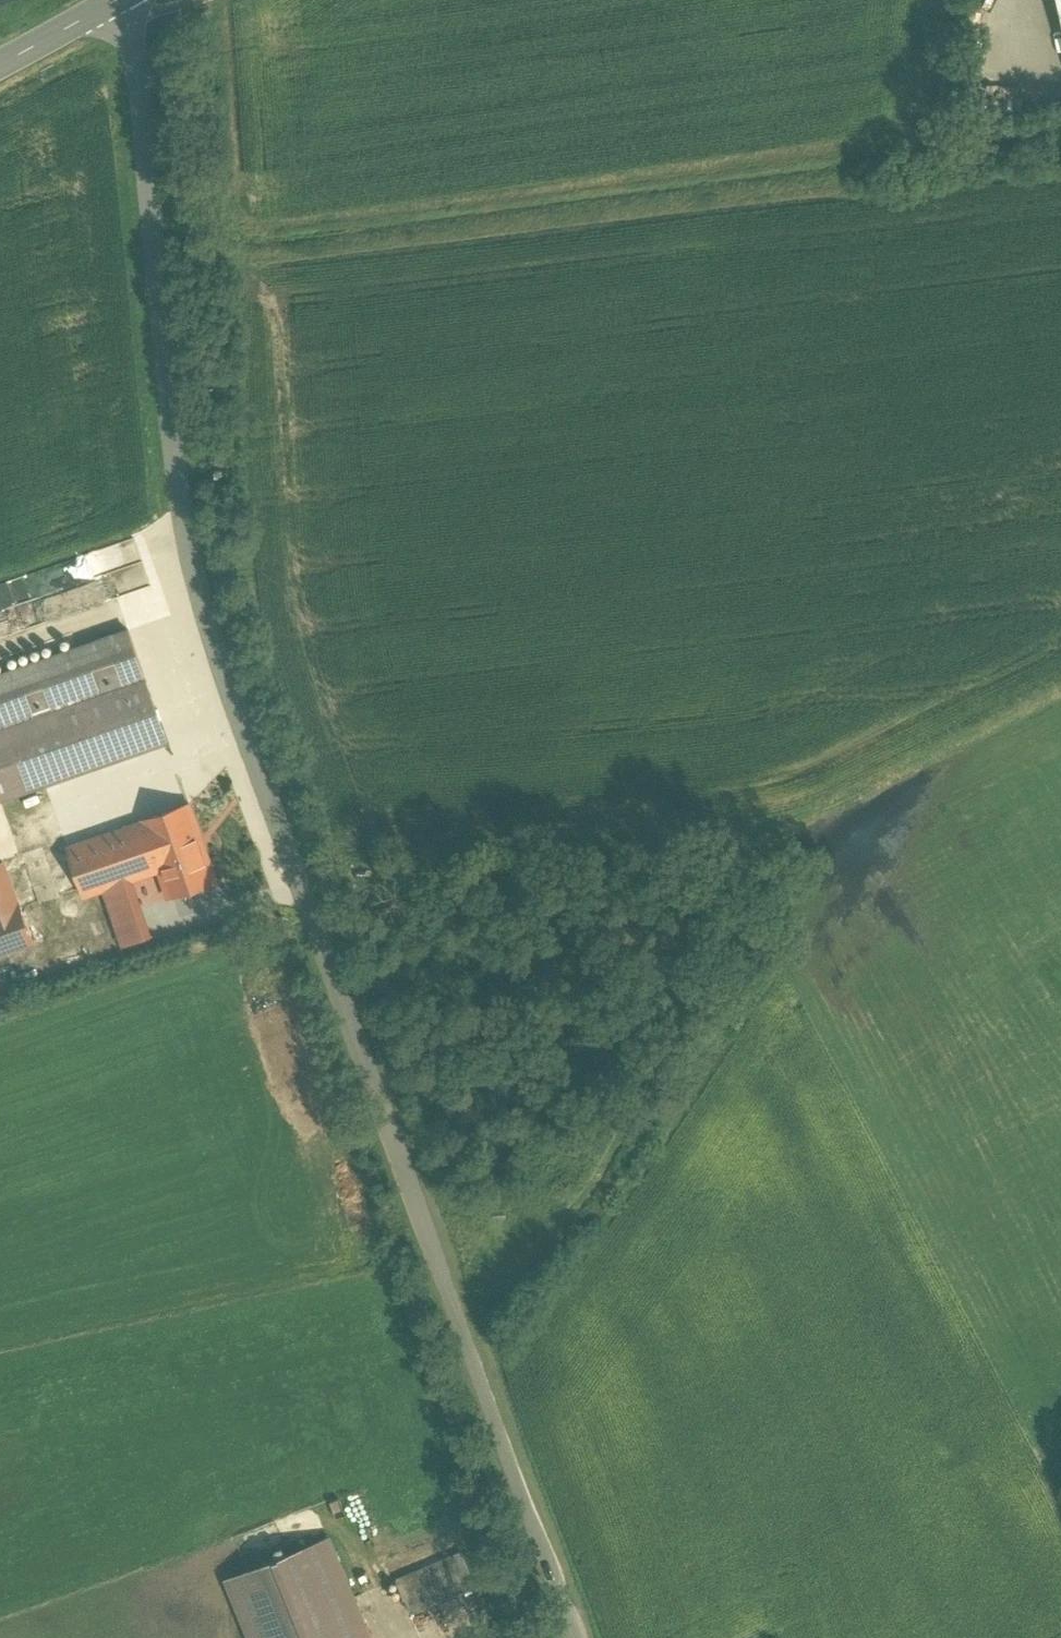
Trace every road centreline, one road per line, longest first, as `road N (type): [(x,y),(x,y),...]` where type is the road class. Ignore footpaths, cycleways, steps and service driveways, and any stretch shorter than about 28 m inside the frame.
road 1 (unclassified): [(128,0),(176,508),(203,627),(576,1637)]
road 2 (tertiary): [(114,0),(0,65)]

